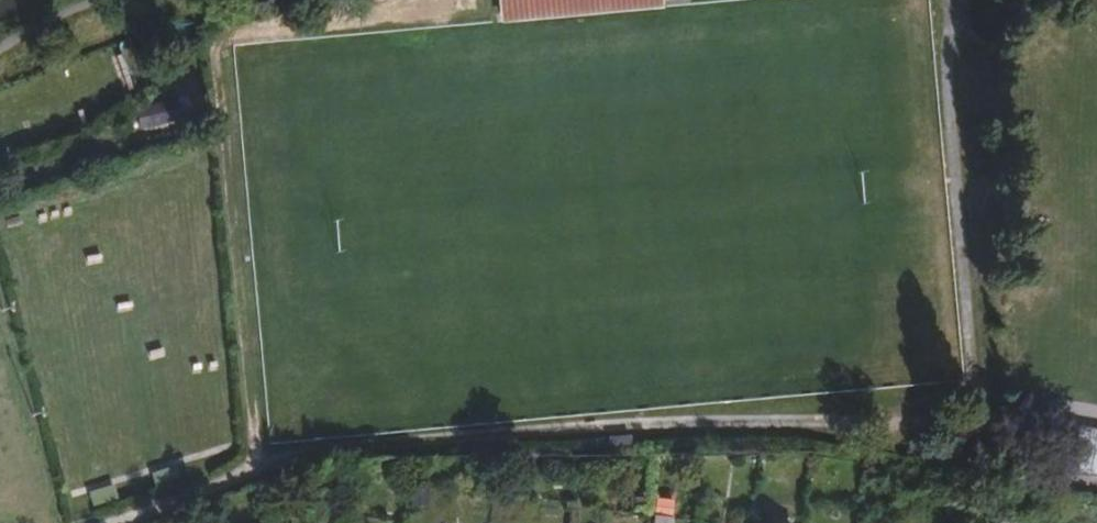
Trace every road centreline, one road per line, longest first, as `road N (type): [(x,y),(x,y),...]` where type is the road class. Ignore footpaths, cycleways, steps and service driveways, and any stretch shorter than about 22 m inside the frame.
road 1 (track): [(107,522),(289,452),(698,421),(961,426),(1021,413),(1096,417)]
road 2 (track): [(468,0),(449,11),(243,31),(219,42),(254,436),(248,465)]
road 3 (track): [(905,420),(967,393),(974,378),(946,83),(946,0)]

